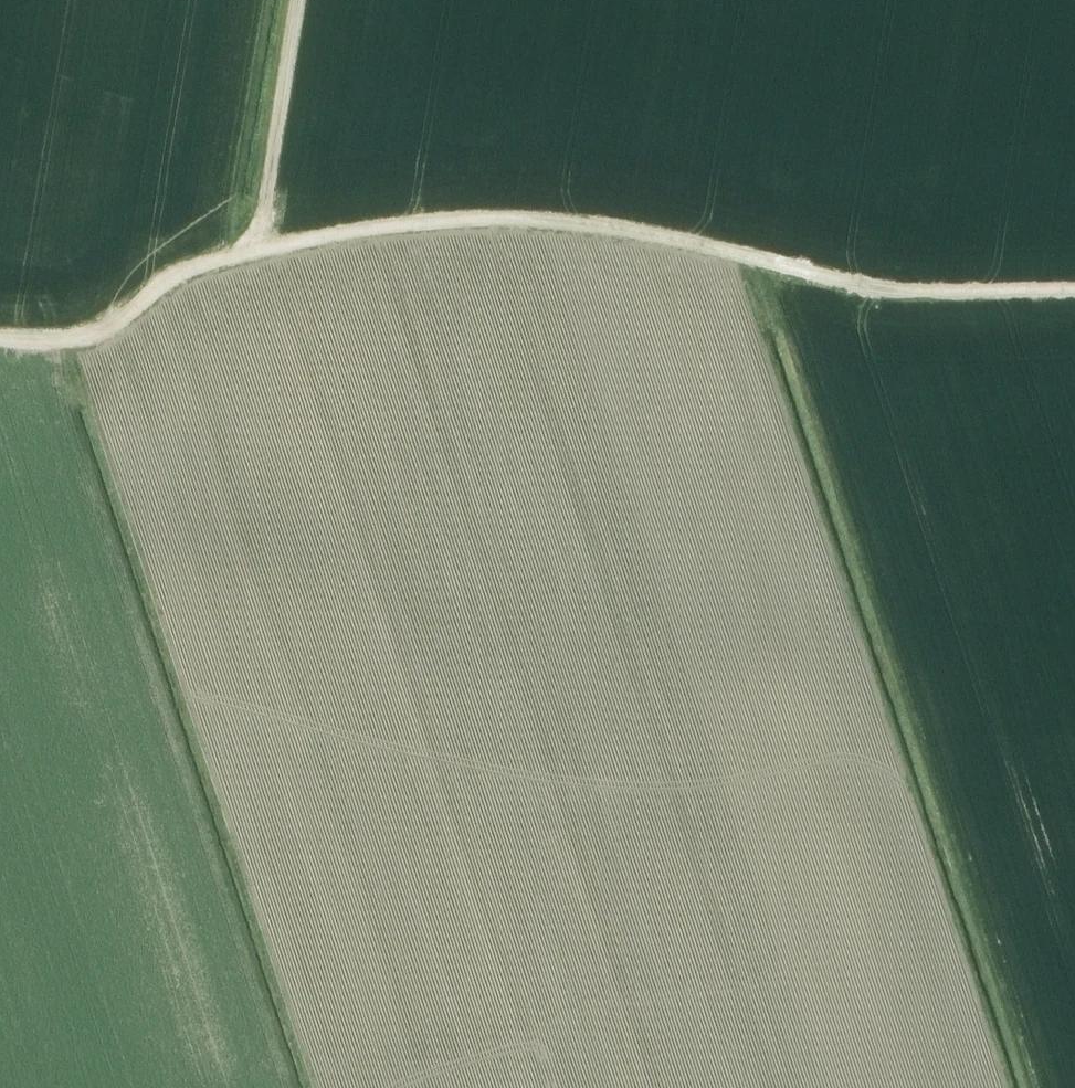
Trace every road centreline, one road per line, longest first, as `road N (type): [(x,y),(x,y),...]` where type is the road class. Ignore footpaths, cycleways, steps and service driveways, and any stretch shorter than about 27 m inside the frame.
road 1 (track): [(0,337),(96,336),(150,293),(203,266),(417,224),(544,221),(627,230),(917,291),(1074,289)]

